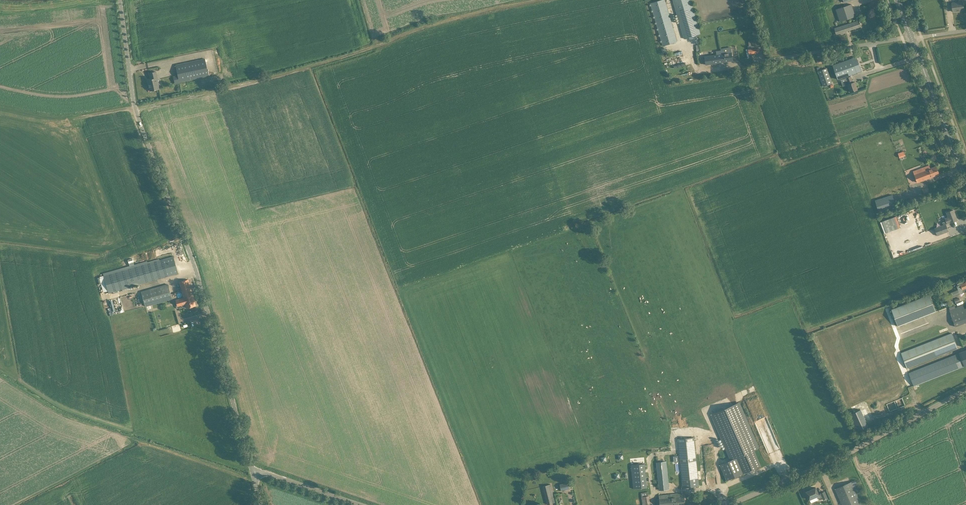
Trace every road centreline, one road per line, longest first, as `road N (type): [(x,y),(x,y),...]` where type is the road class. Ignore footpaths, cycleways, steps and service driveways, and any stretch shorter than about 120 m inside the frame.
road 1 (unclassified): [(254,472),(202,282),(136,107),(120,0)]
road 2 (track): [(135,104),(330,60),(422,24),(531,0)]
road 3 (unclassified): [(720,504),(965,390)]
road 4 (unclassified): [(911,38),(750,64)]
road 5 (secondary): [(965,185),(911,38)]

